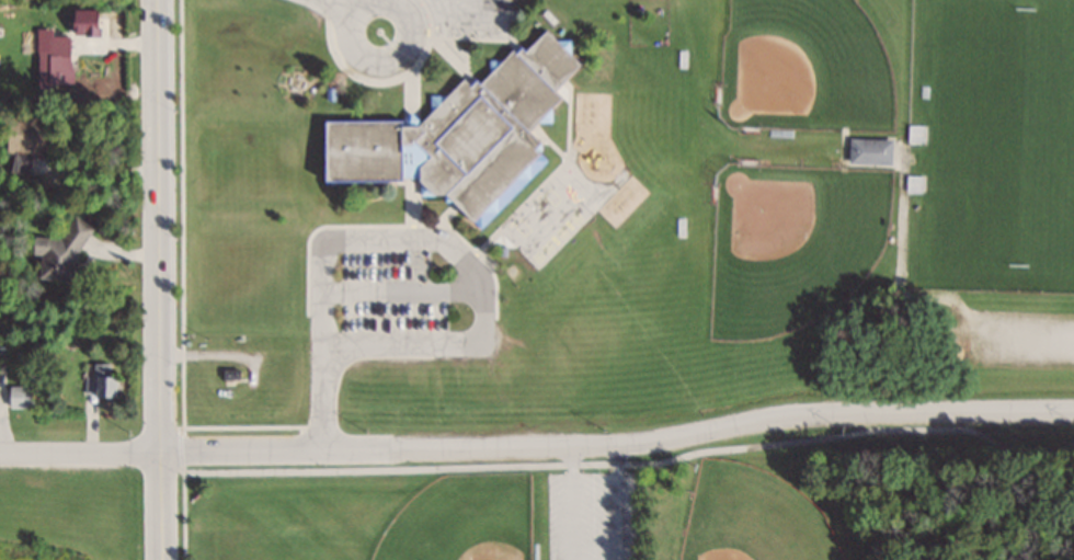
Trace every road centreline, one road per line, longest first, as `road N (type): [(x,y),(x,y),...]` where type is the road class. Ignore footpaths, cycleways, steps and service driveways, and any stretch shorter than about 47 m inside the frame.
road 1 (residential): [(1073,410),(814,412),(630,445),(559,448),(0,453)]
road 2 (residential): [(158,0),(161,453)]
road 3 (residential): [(361,5),(341,4),(351,41),(366,58),(393,59),(409,39),(401,13),(361,5)]

